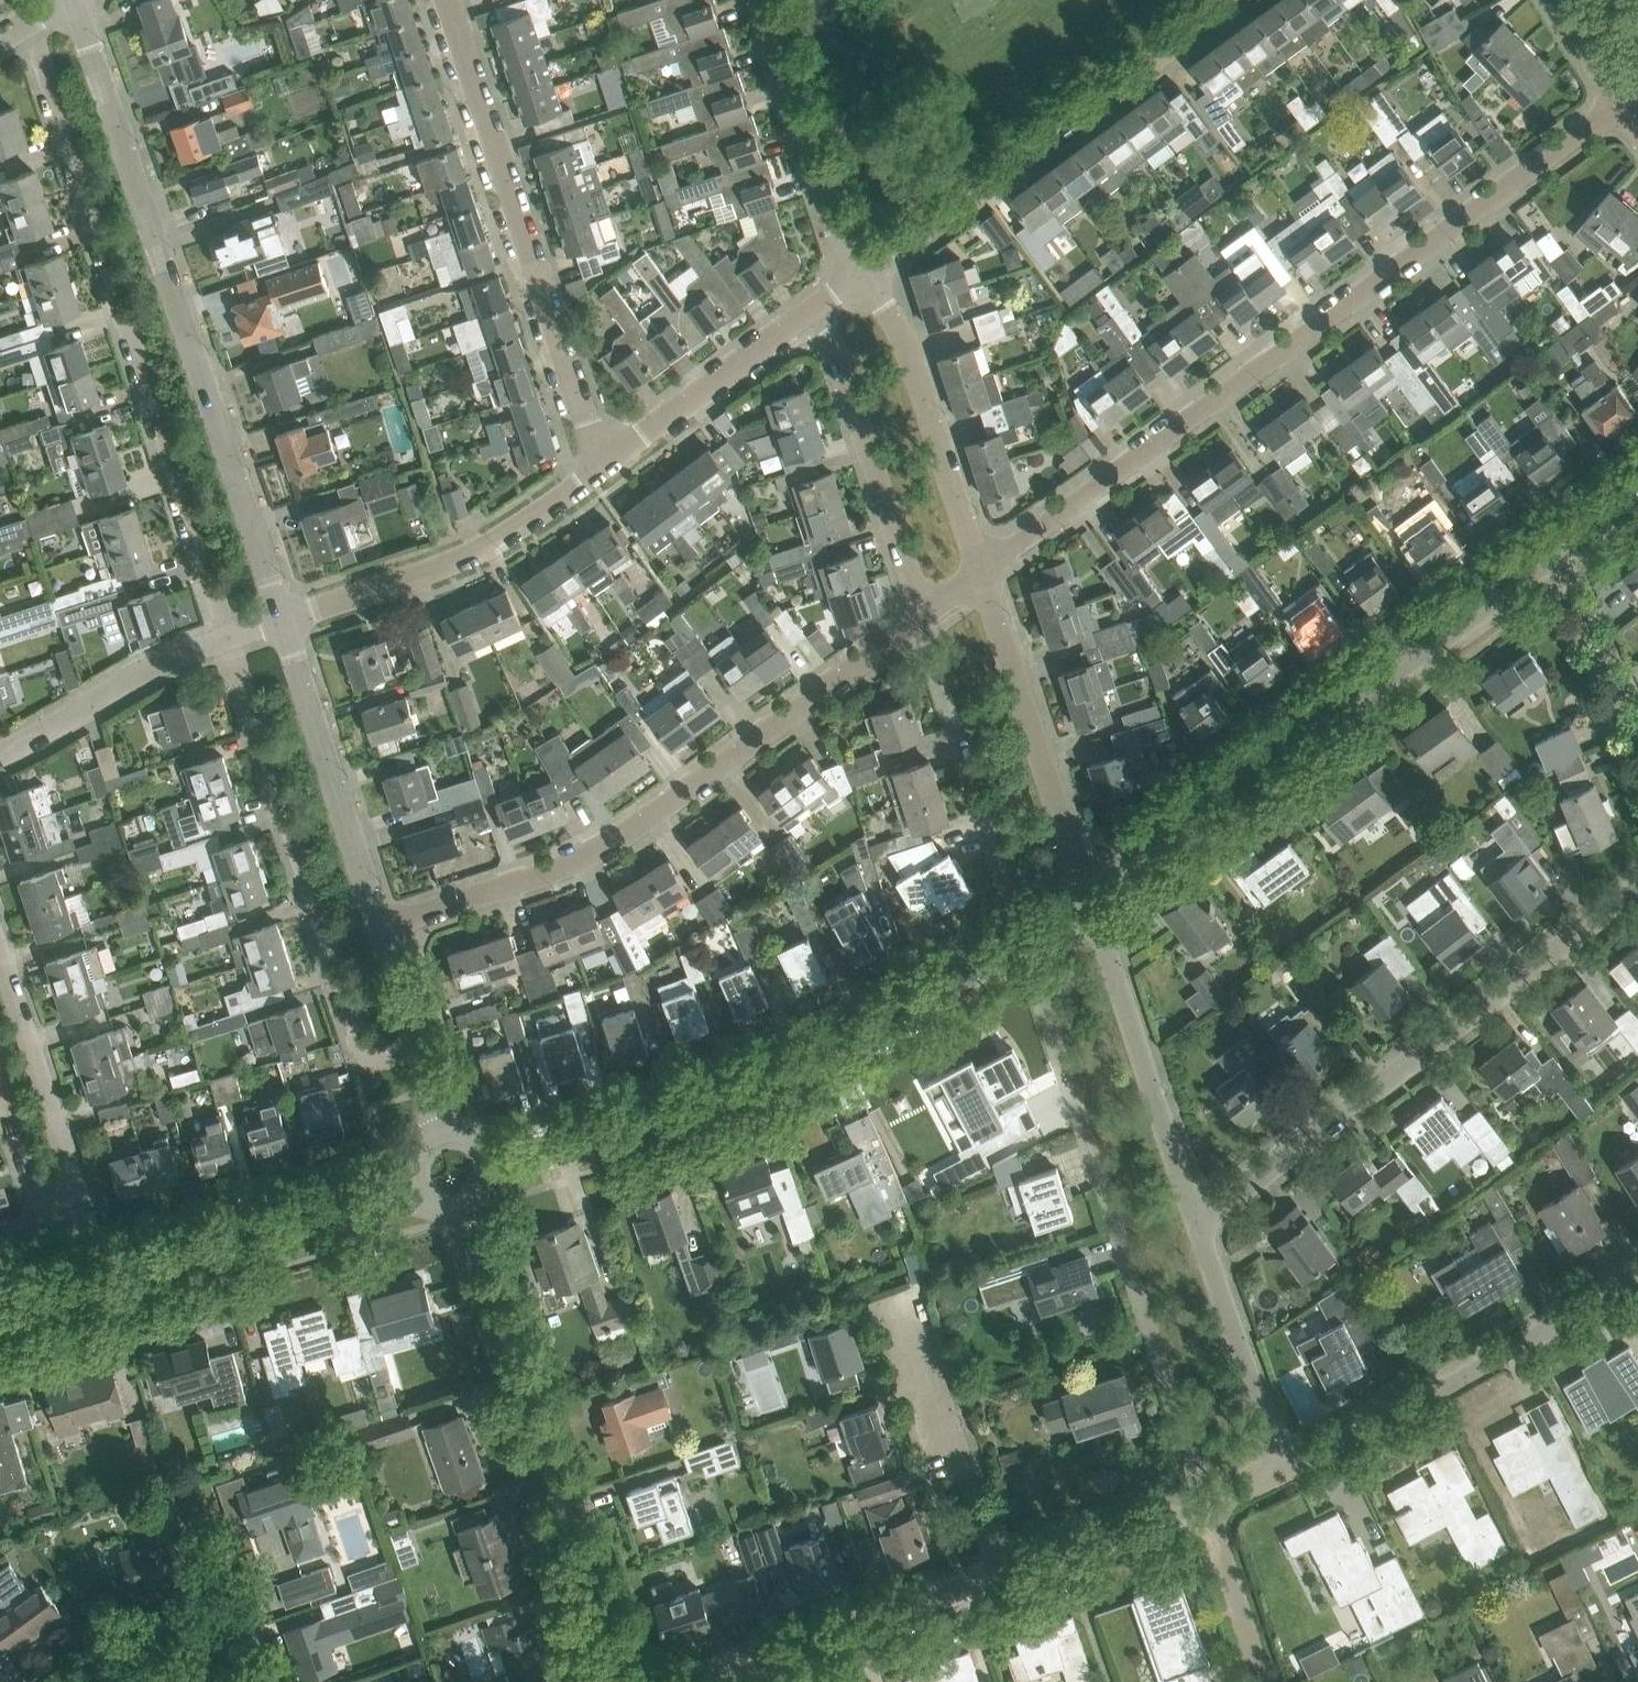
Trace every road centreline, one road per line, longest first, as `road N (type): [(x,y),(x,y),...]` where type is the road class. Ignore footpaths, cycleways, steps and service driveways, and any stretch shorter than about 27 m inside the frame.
road 1 (residential): [(984,570),(1622,103)]
road 2 (residential): [(282,619),(75,0)]
road 3 (residential): [(228,636),(26,24)]
road 4 (residential): [(380,927),(562,866),(643,820),(921,617)]
road 5 (residential): [(1207,1507),(1022,939)]
road 6 (tertiary): [(1085,893),(1555,550)]
road 7 (tertiary): [(495,1162),(784,1069),(1022,939)]
road 8 (residential): [(1198,1223),(1637,890)]
road 9 (residential): [(629,1681),(465,1212)]
road 10 (residential): [(602,467),(446,0)]
road 11 (residential): [(419,1054),(373,1054),(360,1041),(228,636)]
road 12 (residential): [(864,272),(1233,0)]
road 13 (tertiary): [(0,1311),(414,1190)]
road 14 (residential): [(1282,1468),(1532,1338),(1637,1272)]
road 15 (residential): [(282,619),(423,574),(507,532),(602,467)]
road 16 (residential): [(1198,1223),(1085,893)]
road 17 (residential): [(1085,893),(984,570)]
road 18 (residential): [(1022,939),(921,617)]
road 19 (residential): [(921,617),(821,303)]
road 20 (residential): [(380,927),(282,619)]
road 21 (residential): [(697,1681),(1003,1577)]
road 22 (residential): [(984,570),(900,331),(864,272)]
road 23 (residential): [(1003,1577),(895,1304)]
road 24 (residential): [(864,272),(839,237),(761,0)]
road 25 (residential): [(42,1219),(71,1190),(71,1164),(0,952)]
road 26 (residential): [(602,467),(821,303)]
road 27 (residential): [(1282,1468),(1198,1223)]
road 28 (residential): [(0,753),(165,660),(228,636)]
road 29 (residential): [(1003,1577),(1207,1507)]
road 30 (residential): [(87,1681),(167,1633),(203,1623),(230,1638),(247,1681)]
road 31 (residential): [(1637,740),(1555,550)]
road 32 (residential): [(1263,1681),(1207,1507)]
road 33 (residential): [(0,1086),(42,1219)]
road 34 (residential): [(419,1054),(380,927)]
road 35 (residential): [(1622,103),(1556,0)]

